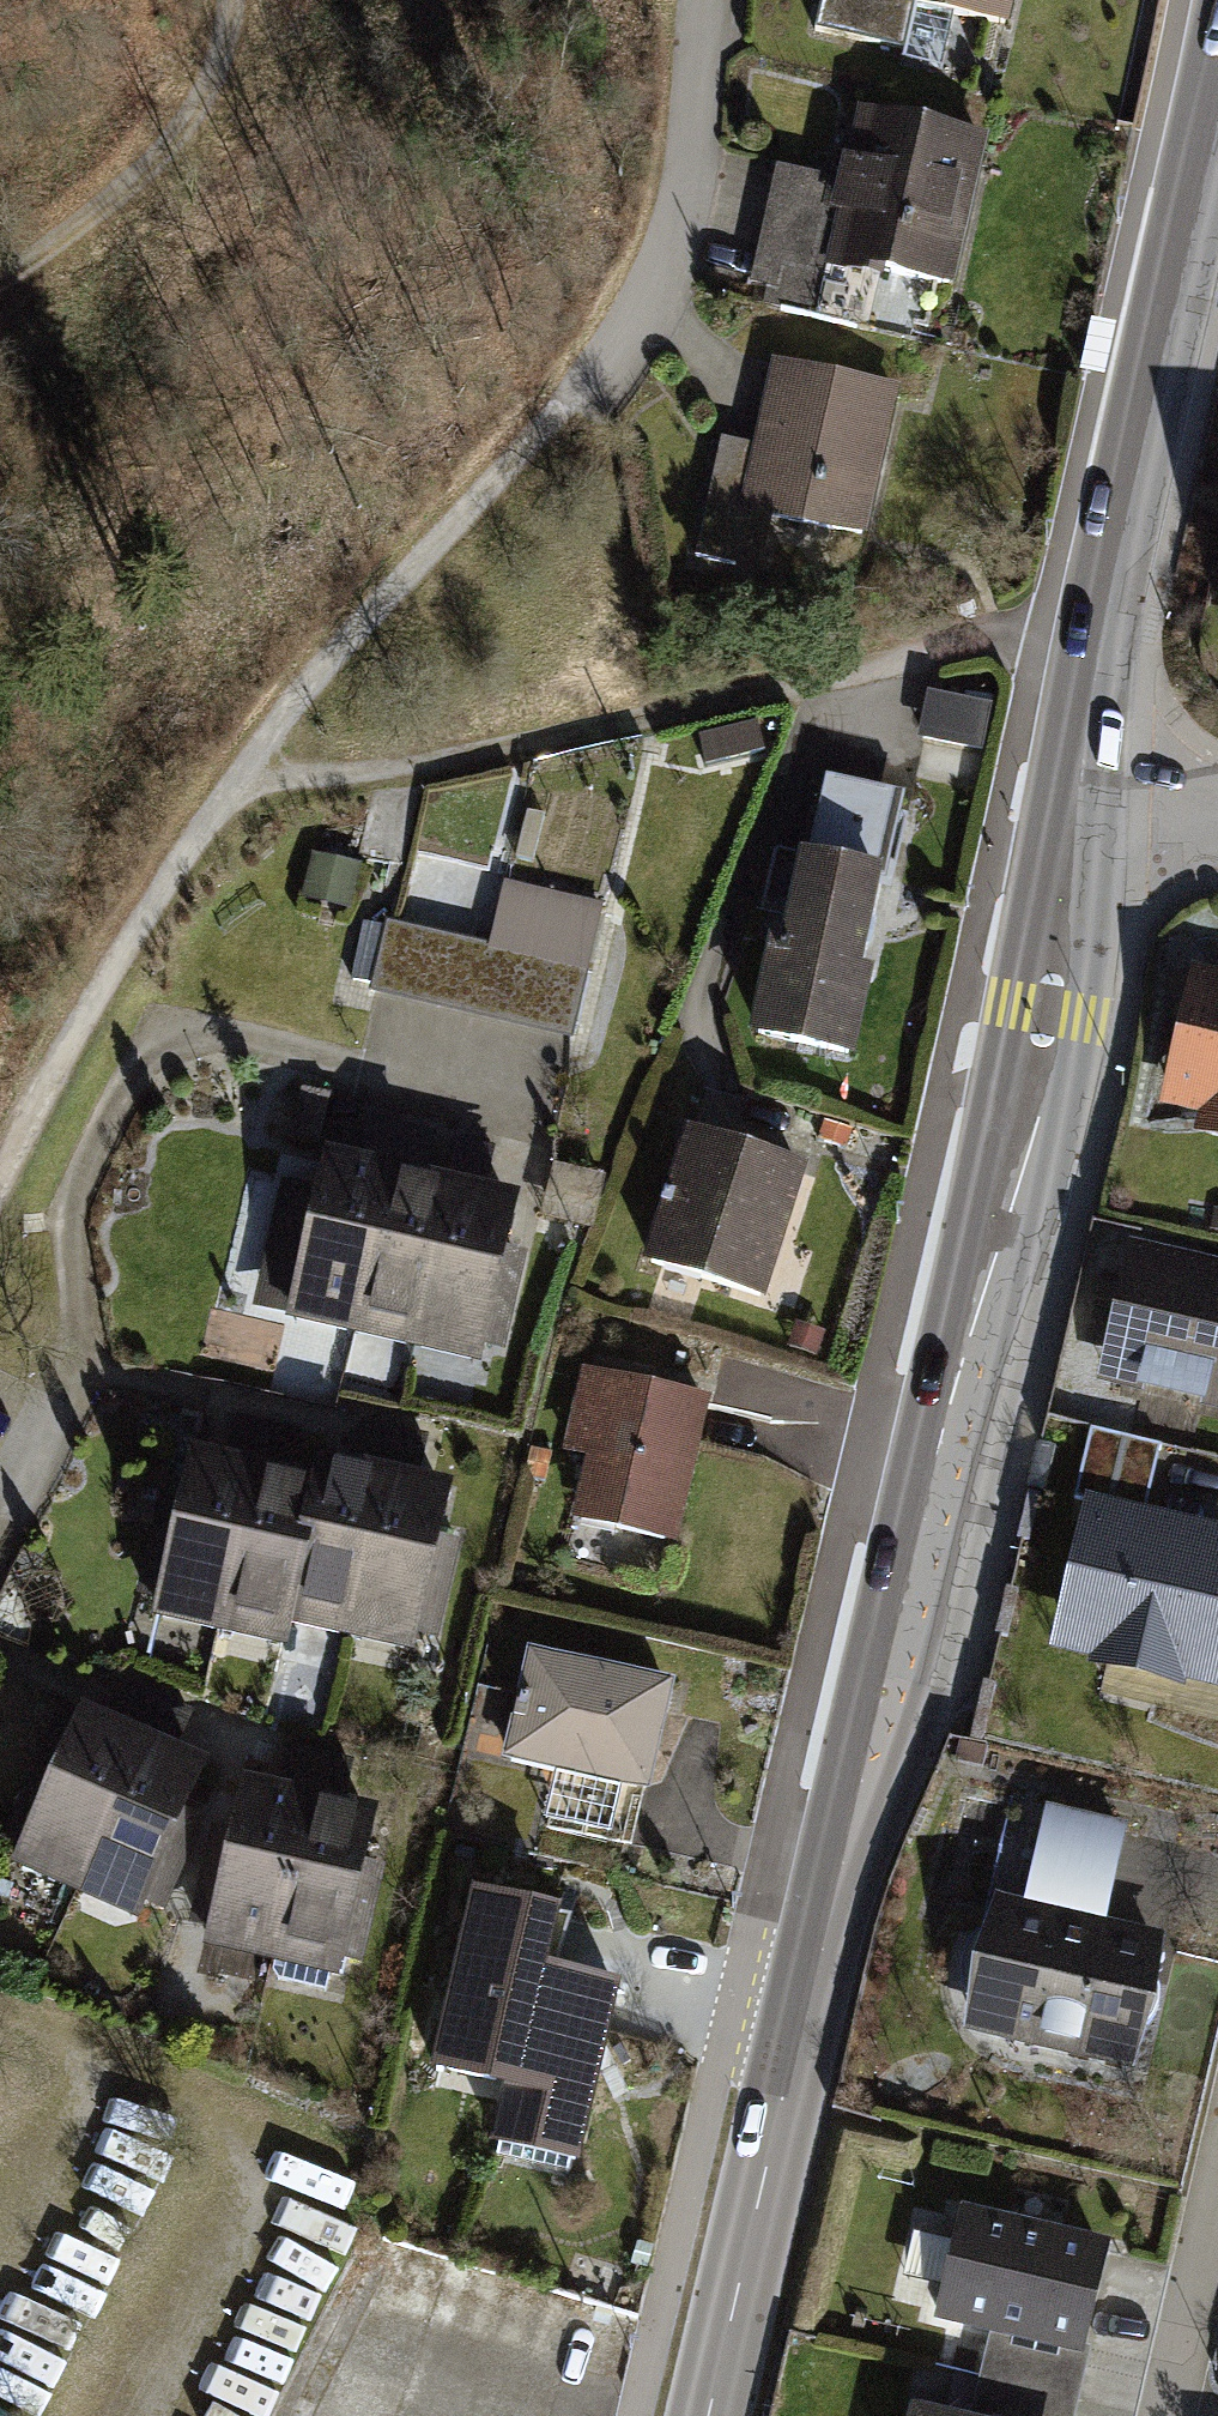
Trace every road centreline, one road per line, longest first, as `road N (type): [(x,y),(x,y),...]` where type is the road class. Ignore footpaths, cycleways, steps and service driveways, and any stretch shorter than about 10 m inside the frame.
road 1 (tertiary): [(710,2415),(1015,1143),(1072,804)]
road 2 (track): [(0,1193),(125,962),(225,801),(415,561),(557,409)]
road 3 (residential): [(0,1550),(85,1369),(76,1207),(144,1064),(175,1047),(217,1046),(531,1116)]
road 4 (track): [(1098,616),(225,801)]
road 5 (tertiary): [(1072,804),(1098,616),(1217,86)]
road 6 (residential): [(557,409),(627,335),(665,264),(690,162),(707,0)]
road 7 (track): [(233,0),(224,52),(196,104),(126,182),(0,285)]
road 8 (residential): [(1217,2204),(1168,2415)]
road 9 (residential): [(1072,804),(1217,826)]

